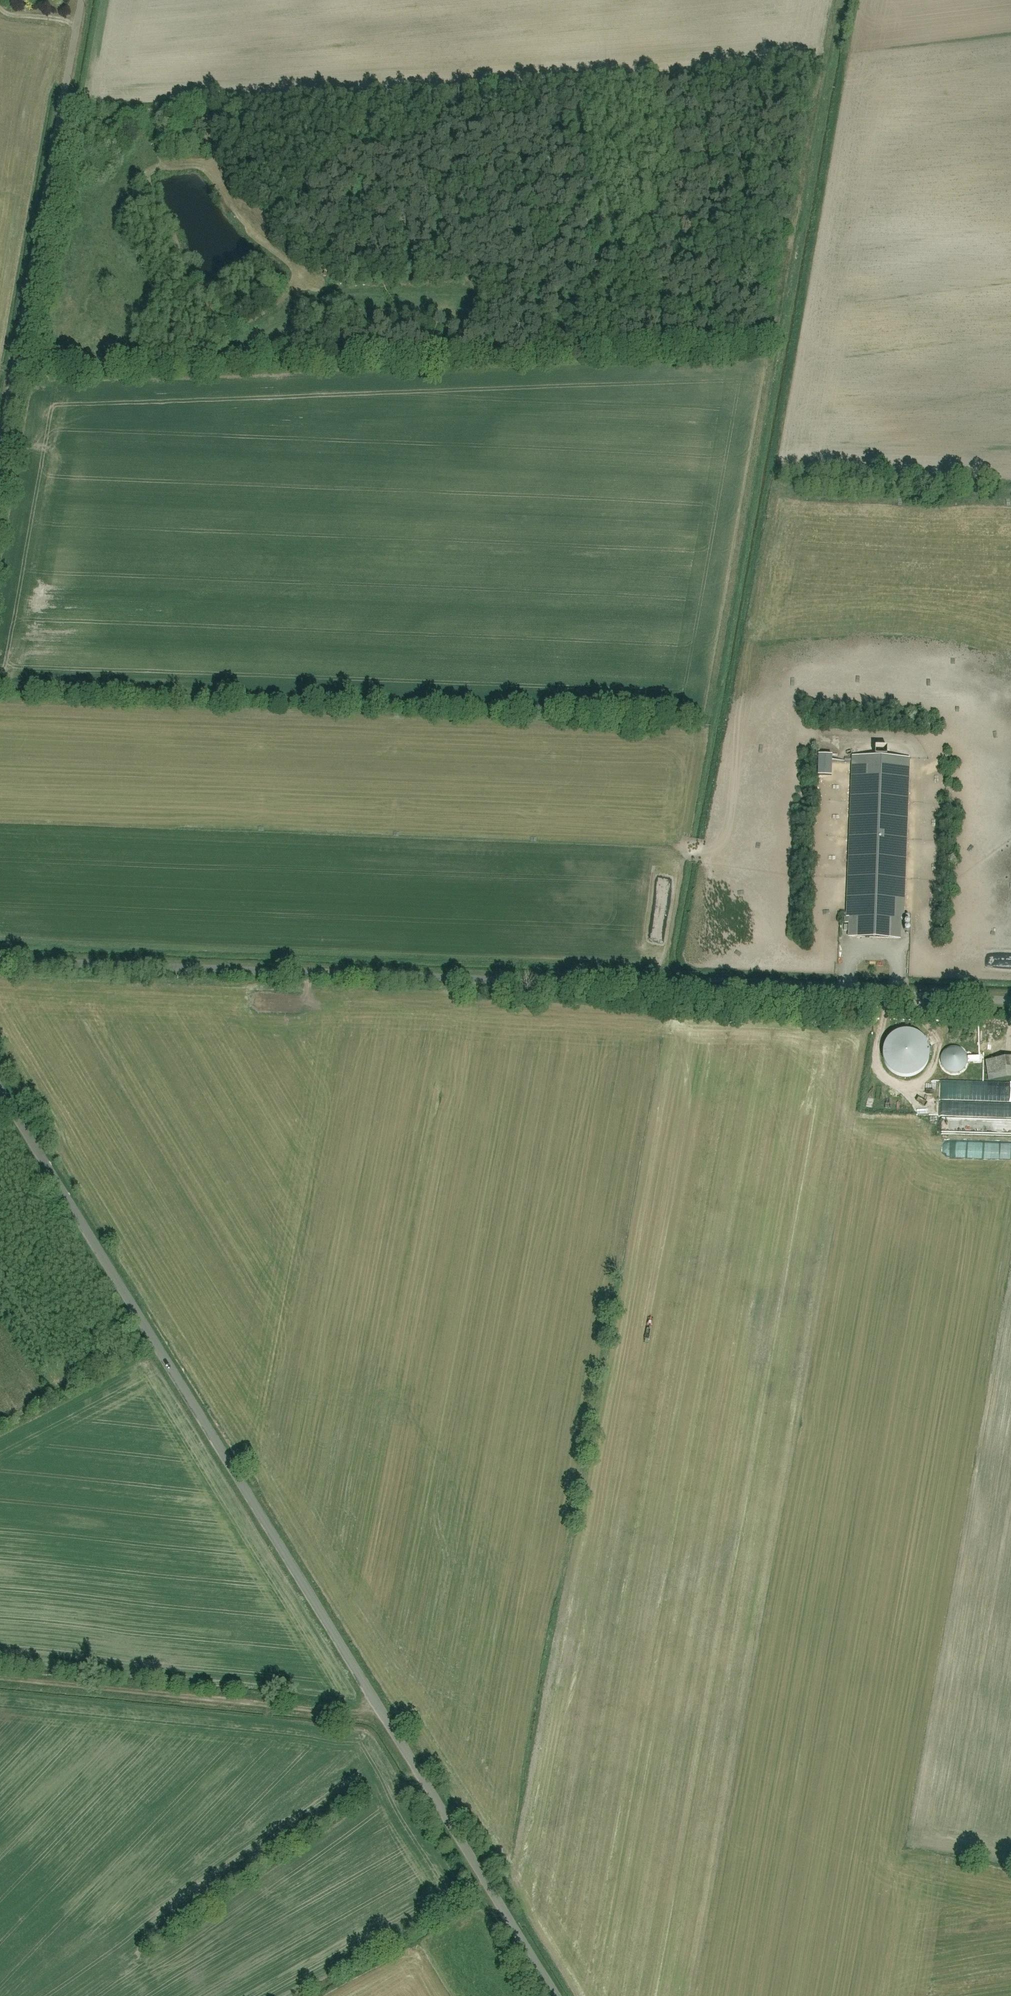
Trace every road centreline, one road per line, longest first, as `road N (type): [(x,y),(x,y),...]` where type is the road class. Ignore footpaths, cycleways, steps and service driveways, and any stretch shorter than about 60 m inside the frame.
road 1 (unclassified): [(0,1088),(556,1995)]
road 2 (unclassified): [(0,954),(1010,1000)]
road 3 (unclassified): [(0,430),(79,0)]
road 4 (track): [(0,1678),(385,1715)]

